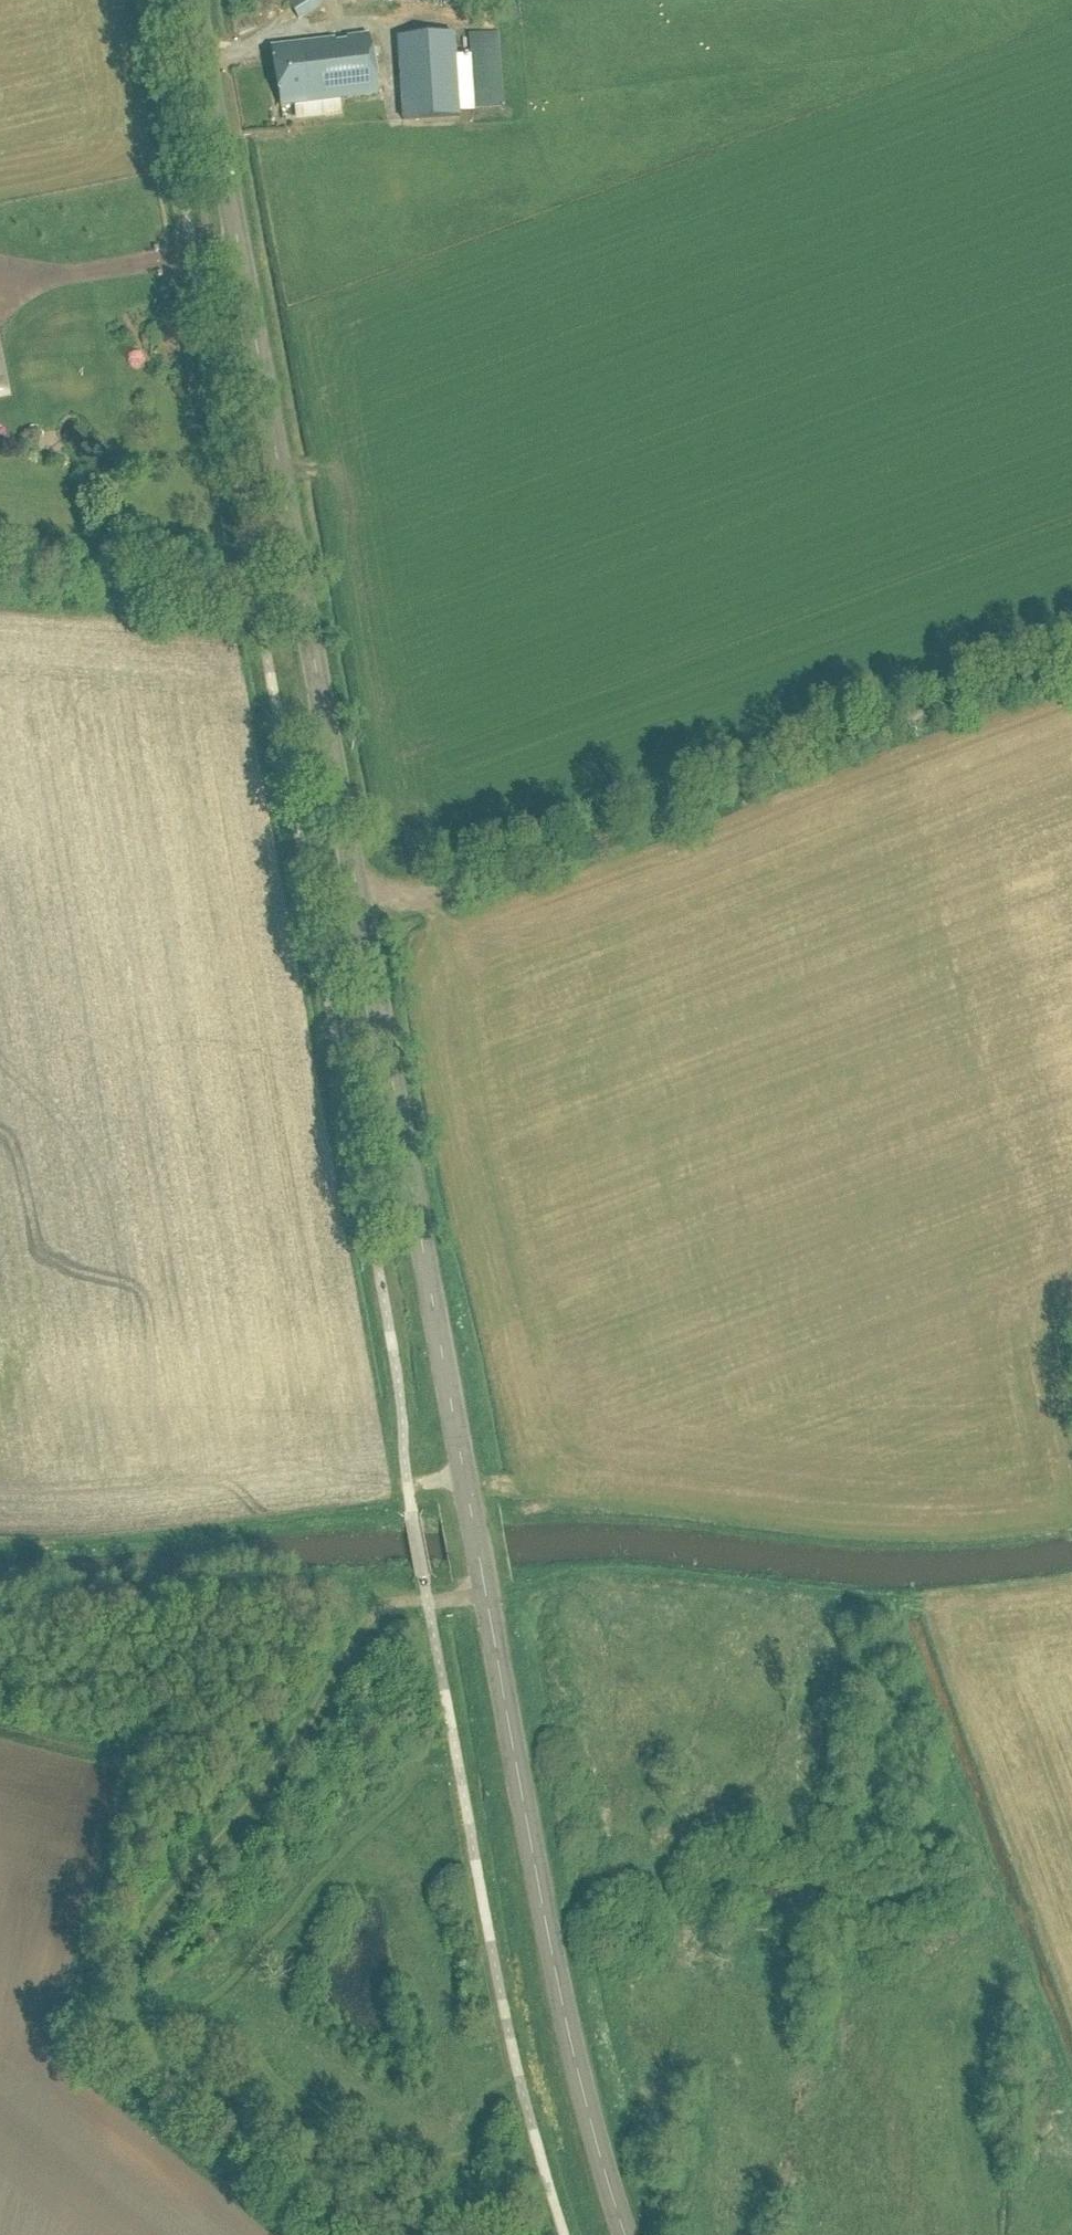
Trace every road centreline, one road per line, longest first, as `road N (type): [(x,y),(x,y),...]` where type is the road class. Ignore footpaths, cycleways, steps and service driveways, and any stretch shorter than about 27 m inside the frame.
road 1 (tertiary): [(626,2234),(572,2054),(195,0)]
road 2 (track): [(361,2234),(163,2078),(128,1988),(132,1951),(190,1877),(259,1810),(327,1709),(374,1610),(486,1584)]
road 3 (track): [(361,901),(490,880),(1071,664)]

